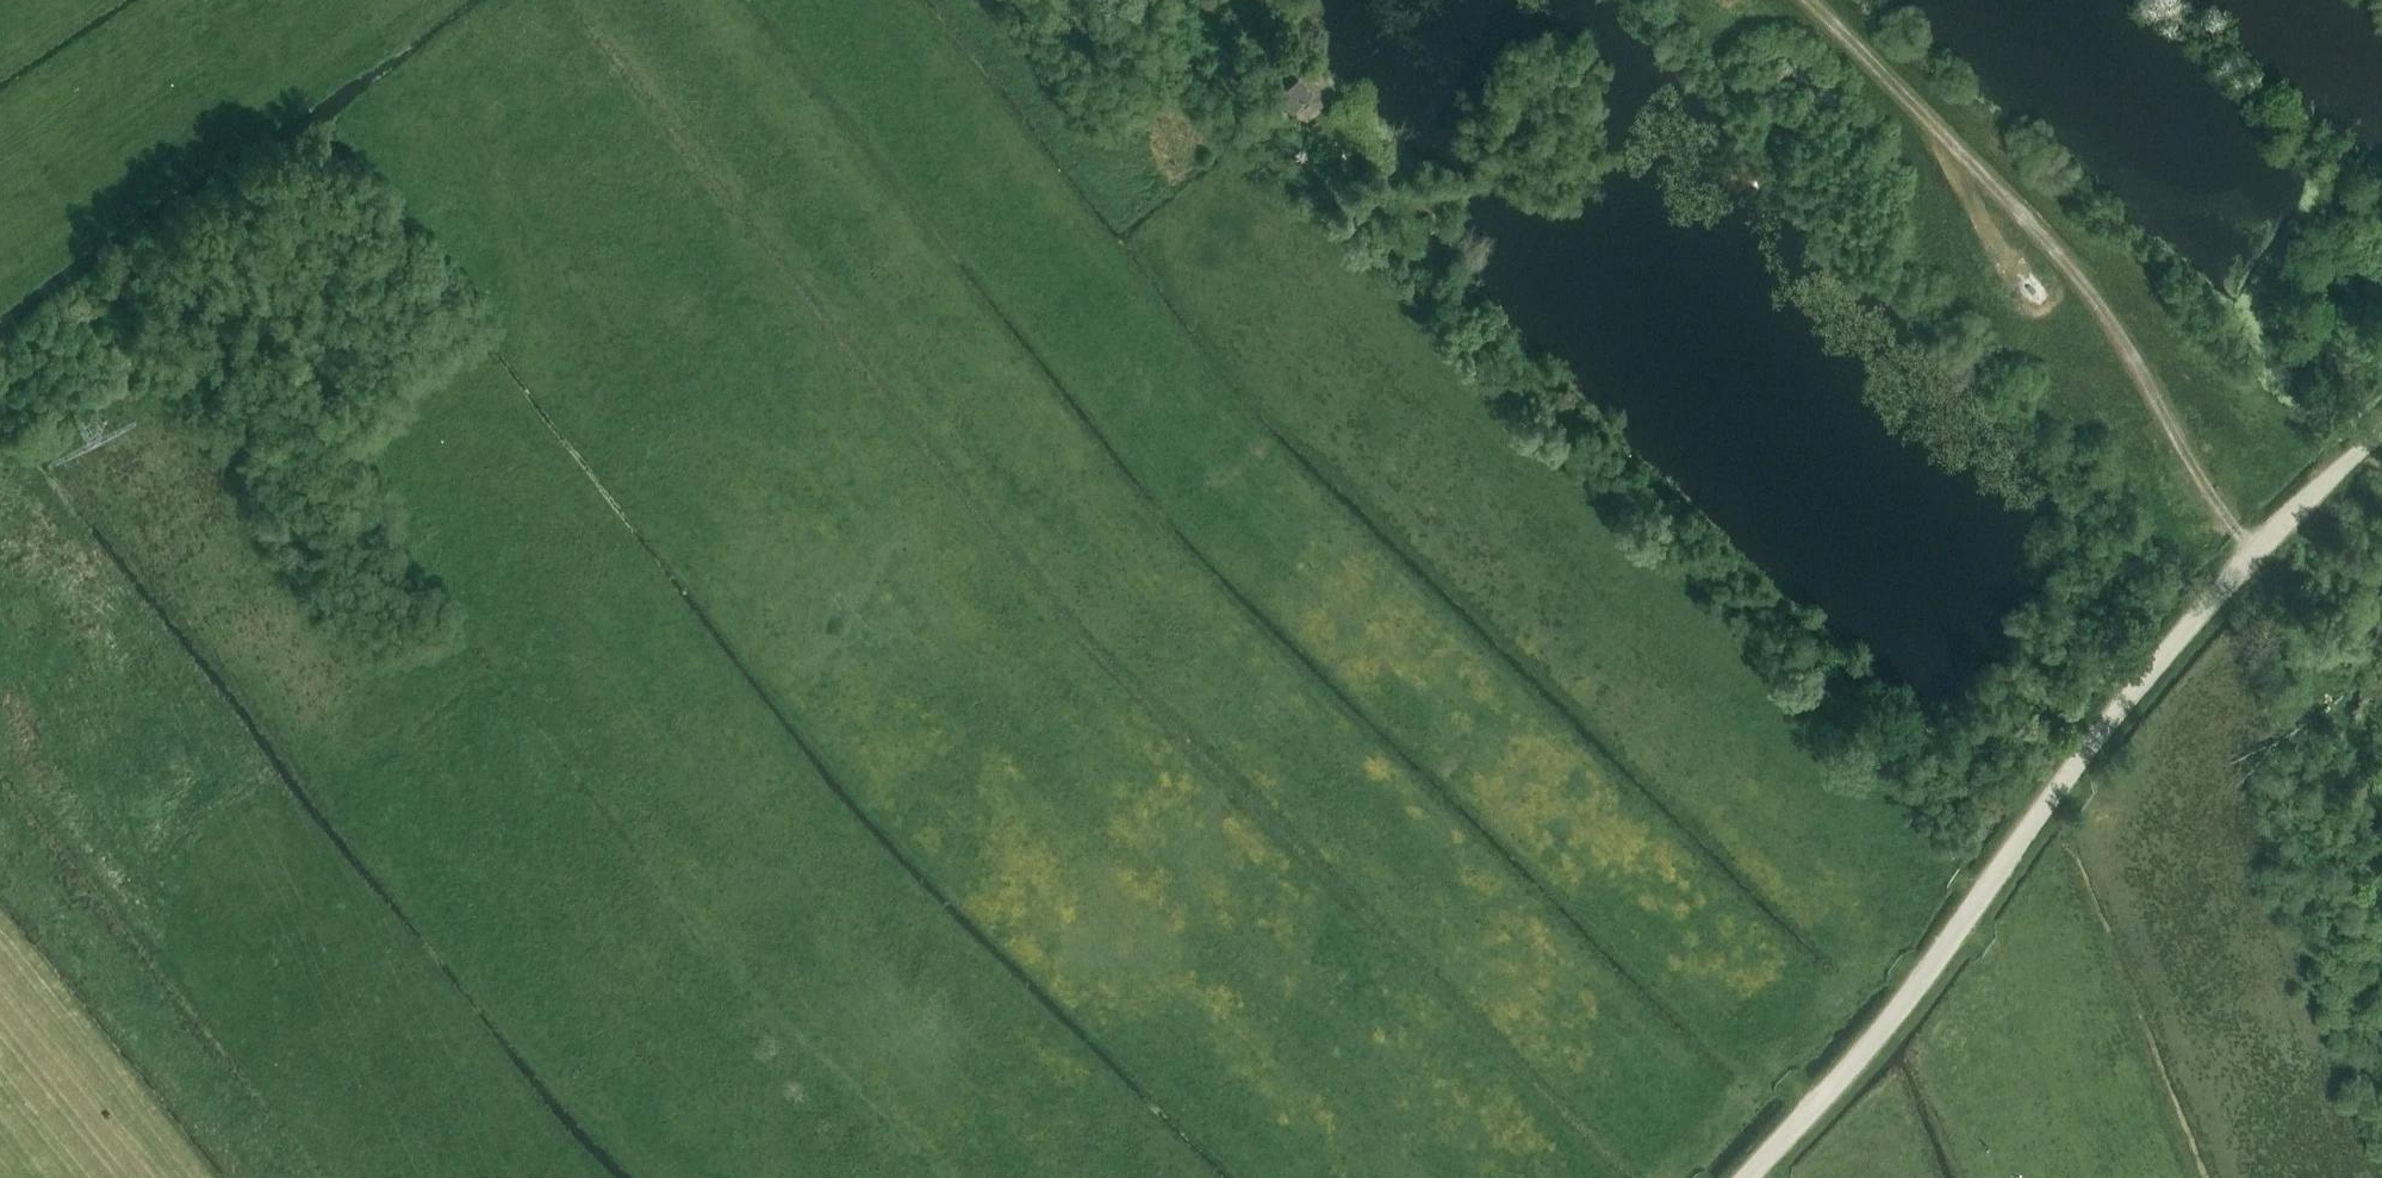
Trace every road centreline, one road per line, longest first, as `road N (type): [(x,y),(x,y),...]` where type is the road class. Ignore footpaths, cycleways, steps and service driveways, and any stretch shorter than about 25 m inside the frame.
road 1 (track): [(1750,1177),(1933,967),(2117,710),(2258,548),(2381,431)]
road 2 (track): [(1810,0),(2051,243),(2111,325),(2203,484),(2258,548)]

